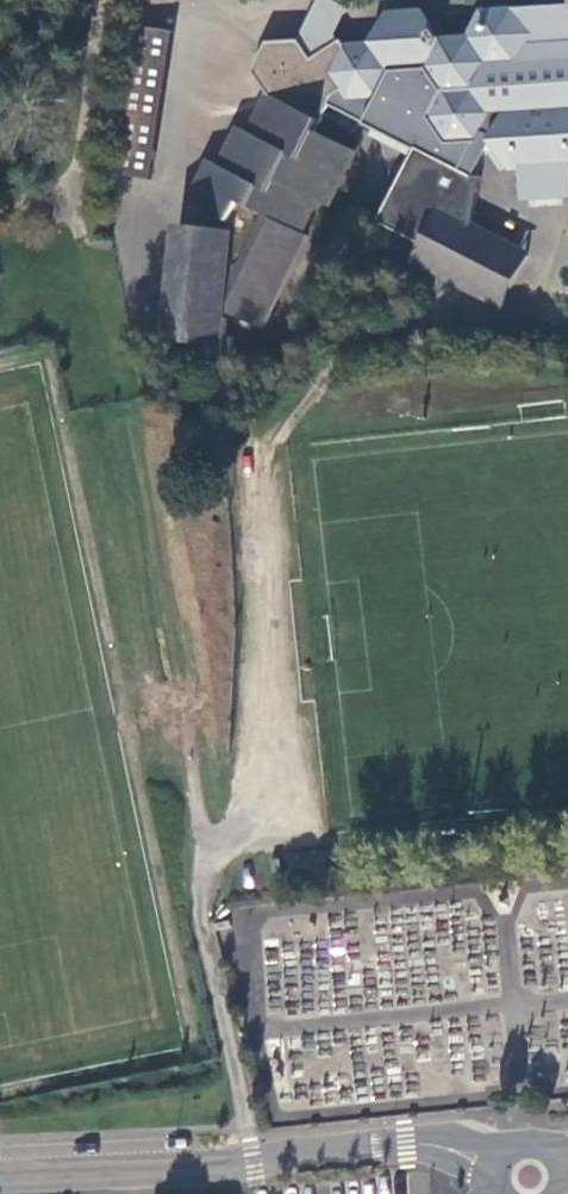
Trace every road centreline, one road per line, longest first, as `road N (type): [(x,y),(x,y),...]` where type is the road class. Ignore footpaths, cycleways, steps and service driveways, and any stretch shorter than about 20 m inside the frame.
road 1 (secondary): [(528,1179),(474,1156),(406,1147),(0,1181)]

